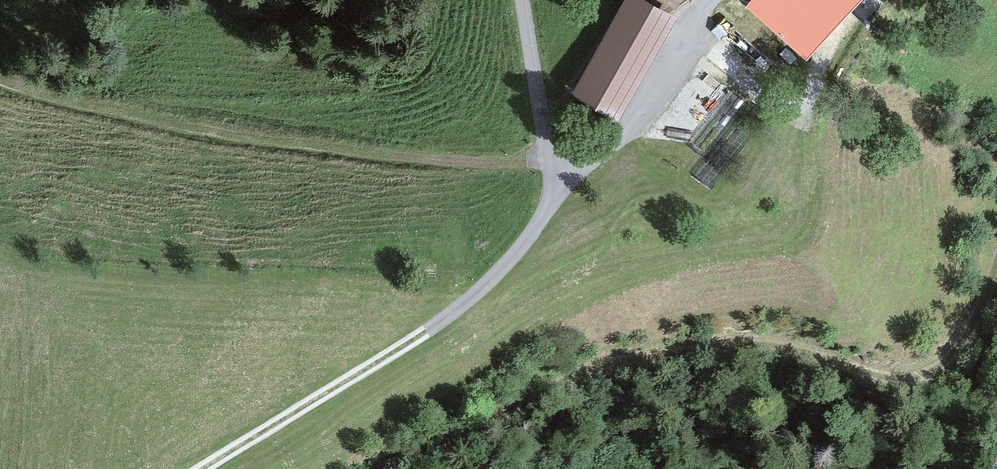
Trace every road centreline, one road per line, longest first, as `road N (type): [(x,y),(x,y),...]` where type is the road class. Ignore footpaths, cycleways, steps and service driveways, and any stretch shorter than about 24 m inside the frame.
road 1 (track): [(386,468),(610,362),(765,343),(895,376),(929,371),(959,345),(996,264)]
road 2 (track): [(202,468),(464,303),(516,253),(555,197)]
road 3 (track): [(555,197),(629,123),(708,0)]

